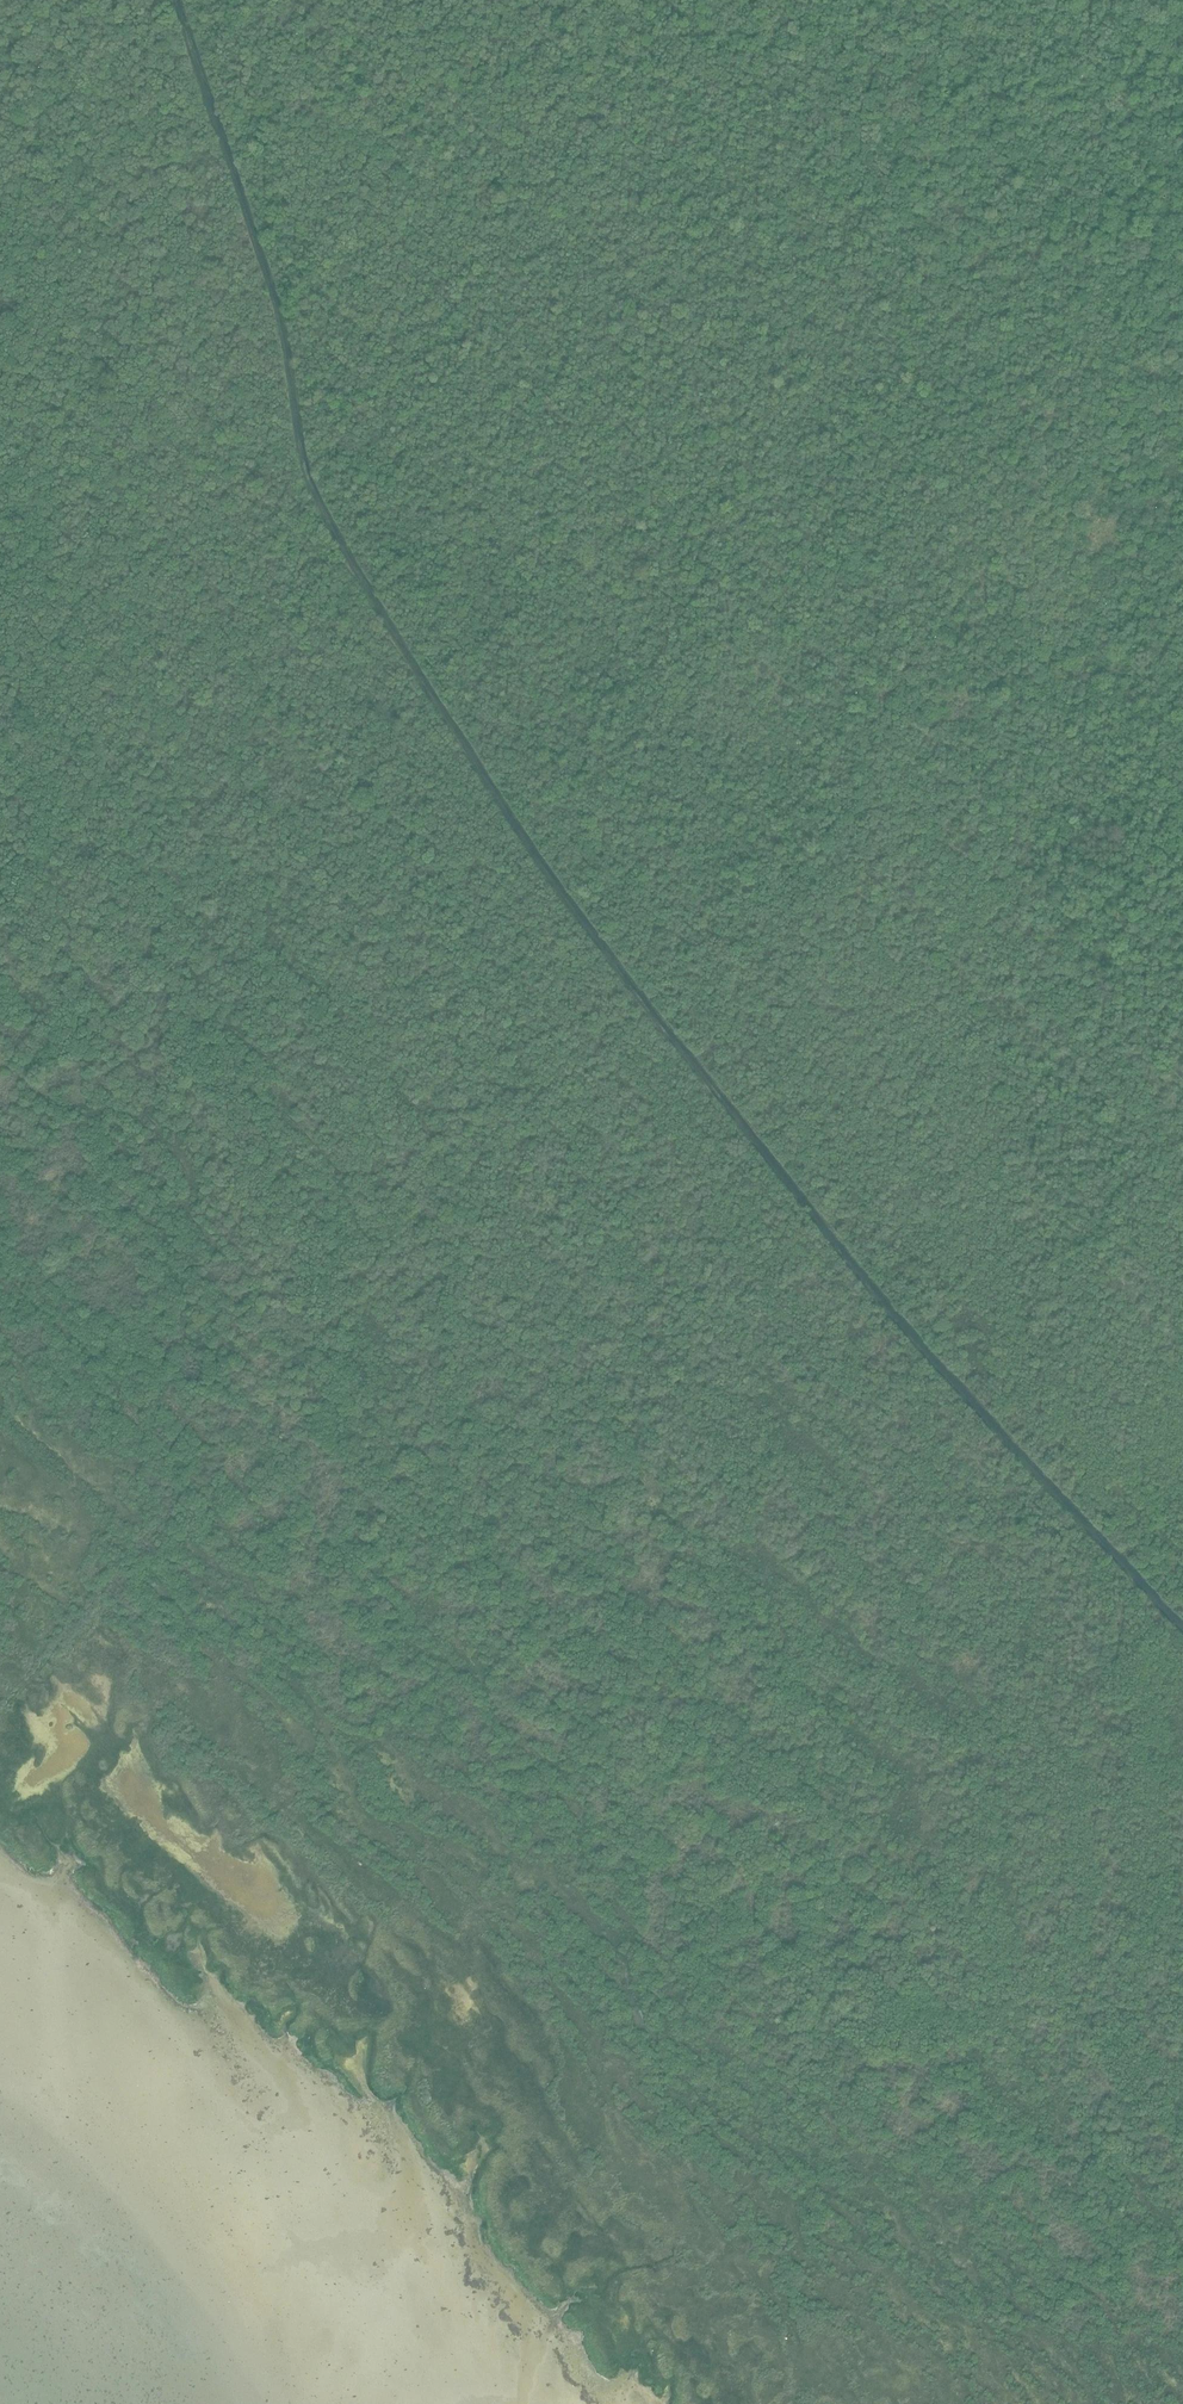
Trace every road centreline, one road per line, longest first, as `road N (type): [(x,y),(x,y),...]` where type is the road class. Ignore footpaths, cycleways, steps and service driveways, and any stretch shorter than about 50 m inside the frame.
road 1 (track): [(1182,1626),(944,1366),(723,1095),(520,826),(335,530),(299,399),(276,272),(186,0)]

